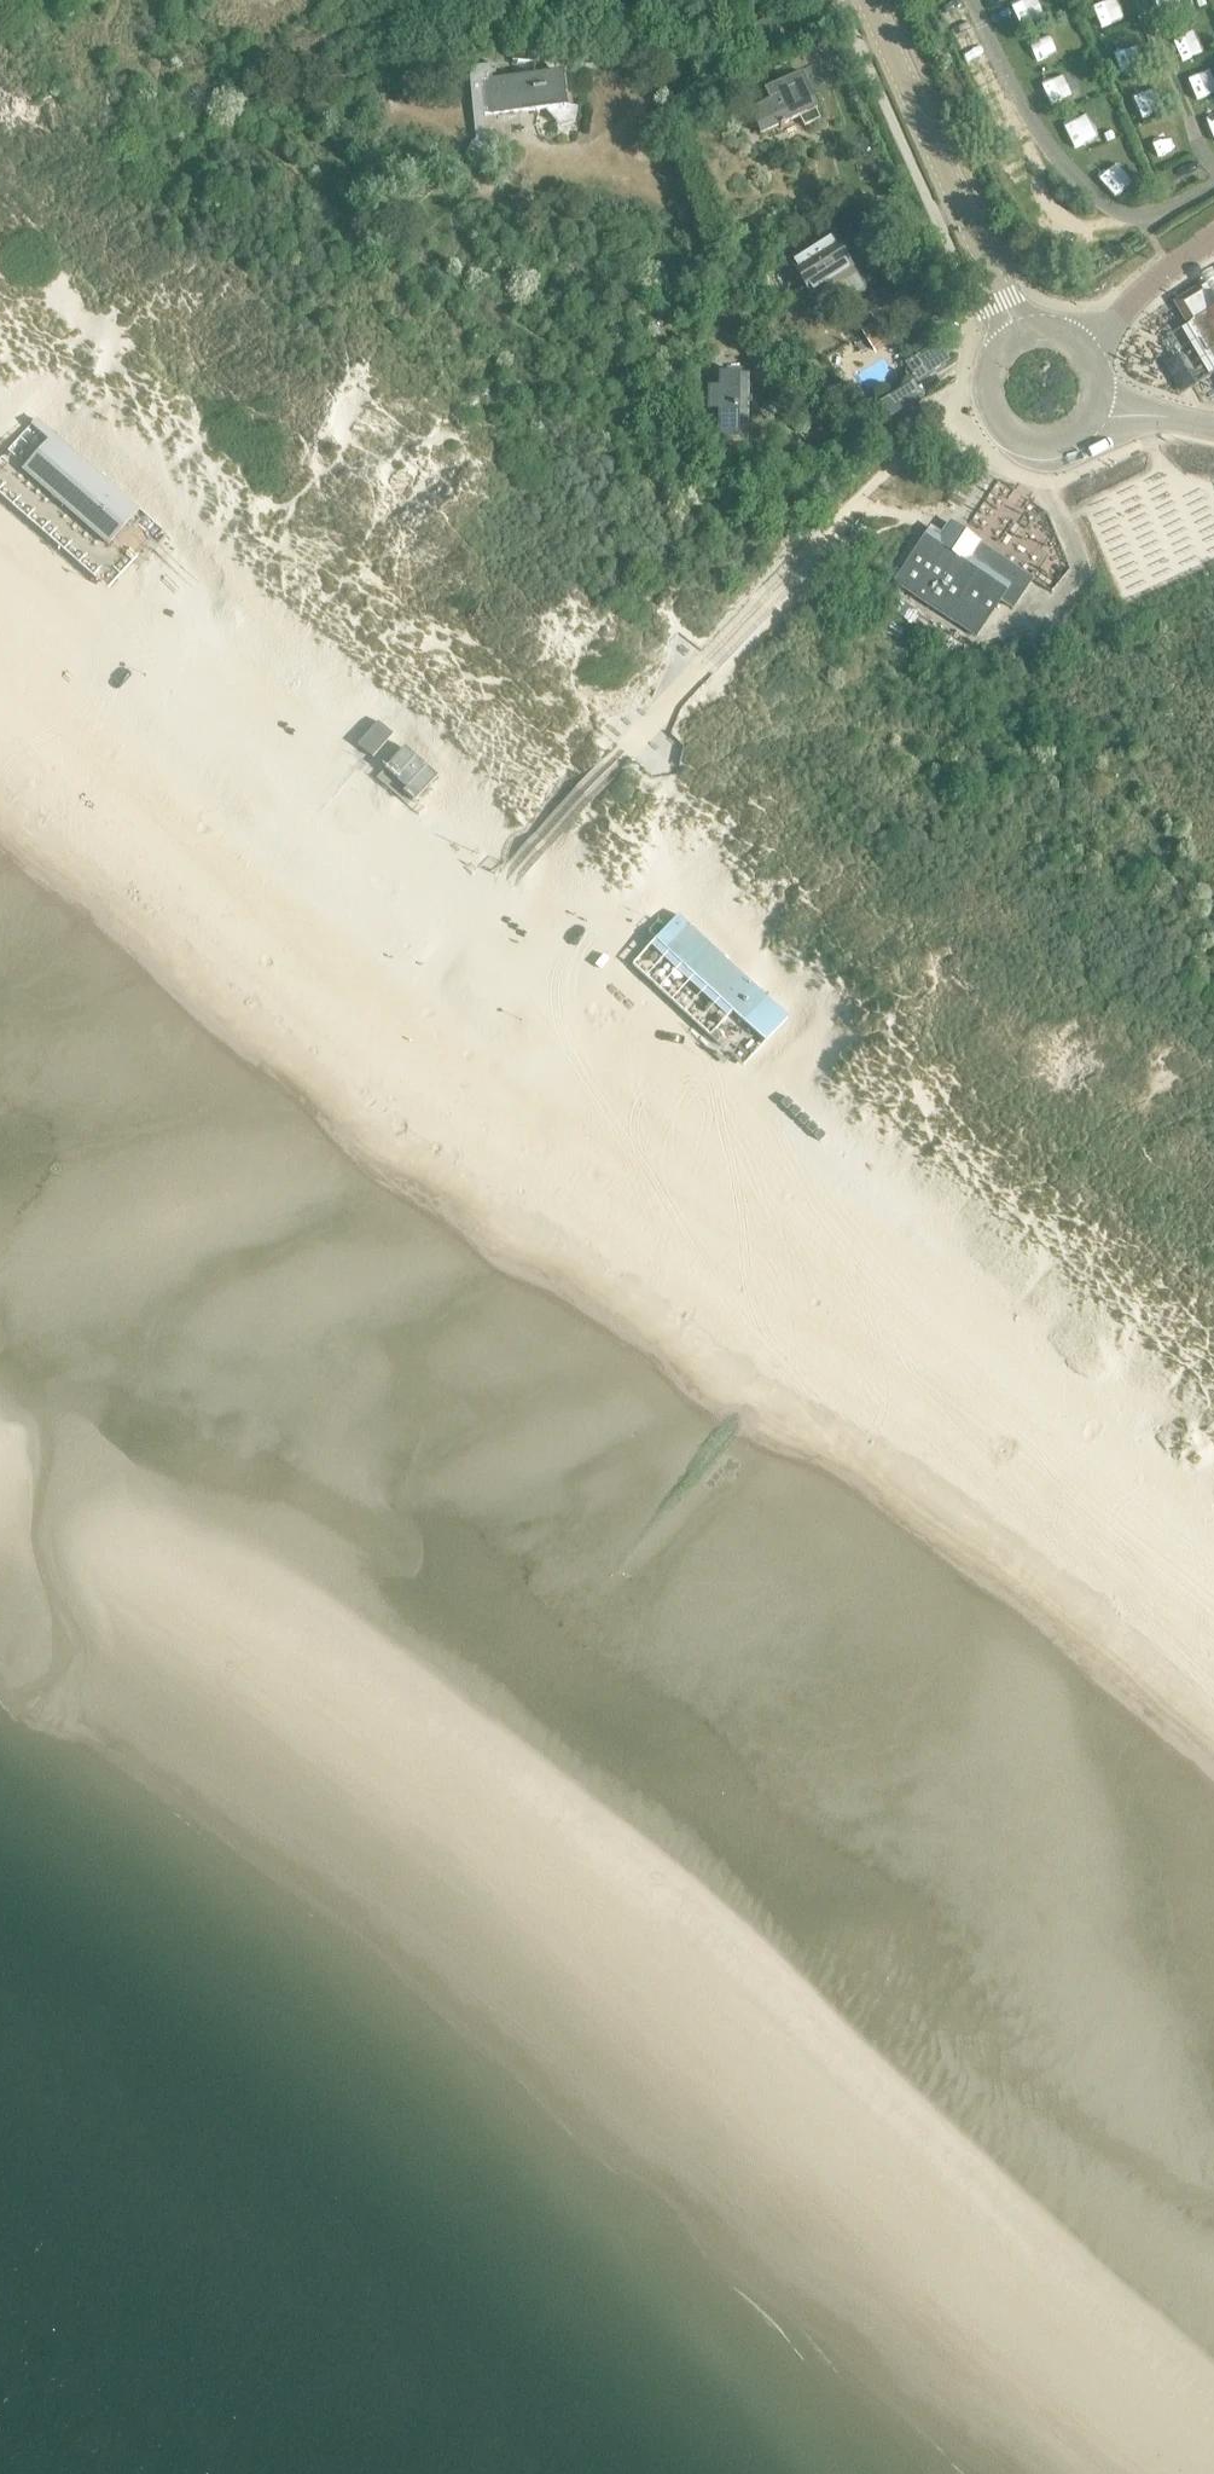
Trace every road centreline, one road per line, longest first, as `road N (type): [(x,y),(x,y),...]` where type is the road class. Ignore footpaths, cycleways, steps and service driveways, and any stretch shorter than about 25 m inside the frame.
road 1 (tertiary): [(1018,337),(868,0)]
road 2 (tertiary): [(1018,337),(988,374),(987,399),(1005,429),(1049,443),(1081,428),(1095,409)]
road 3 (unclassified): [(1085,350),(1148,284),(1213,242)]
road 4 (unclassified): [(1213,428),(1095,409)]

